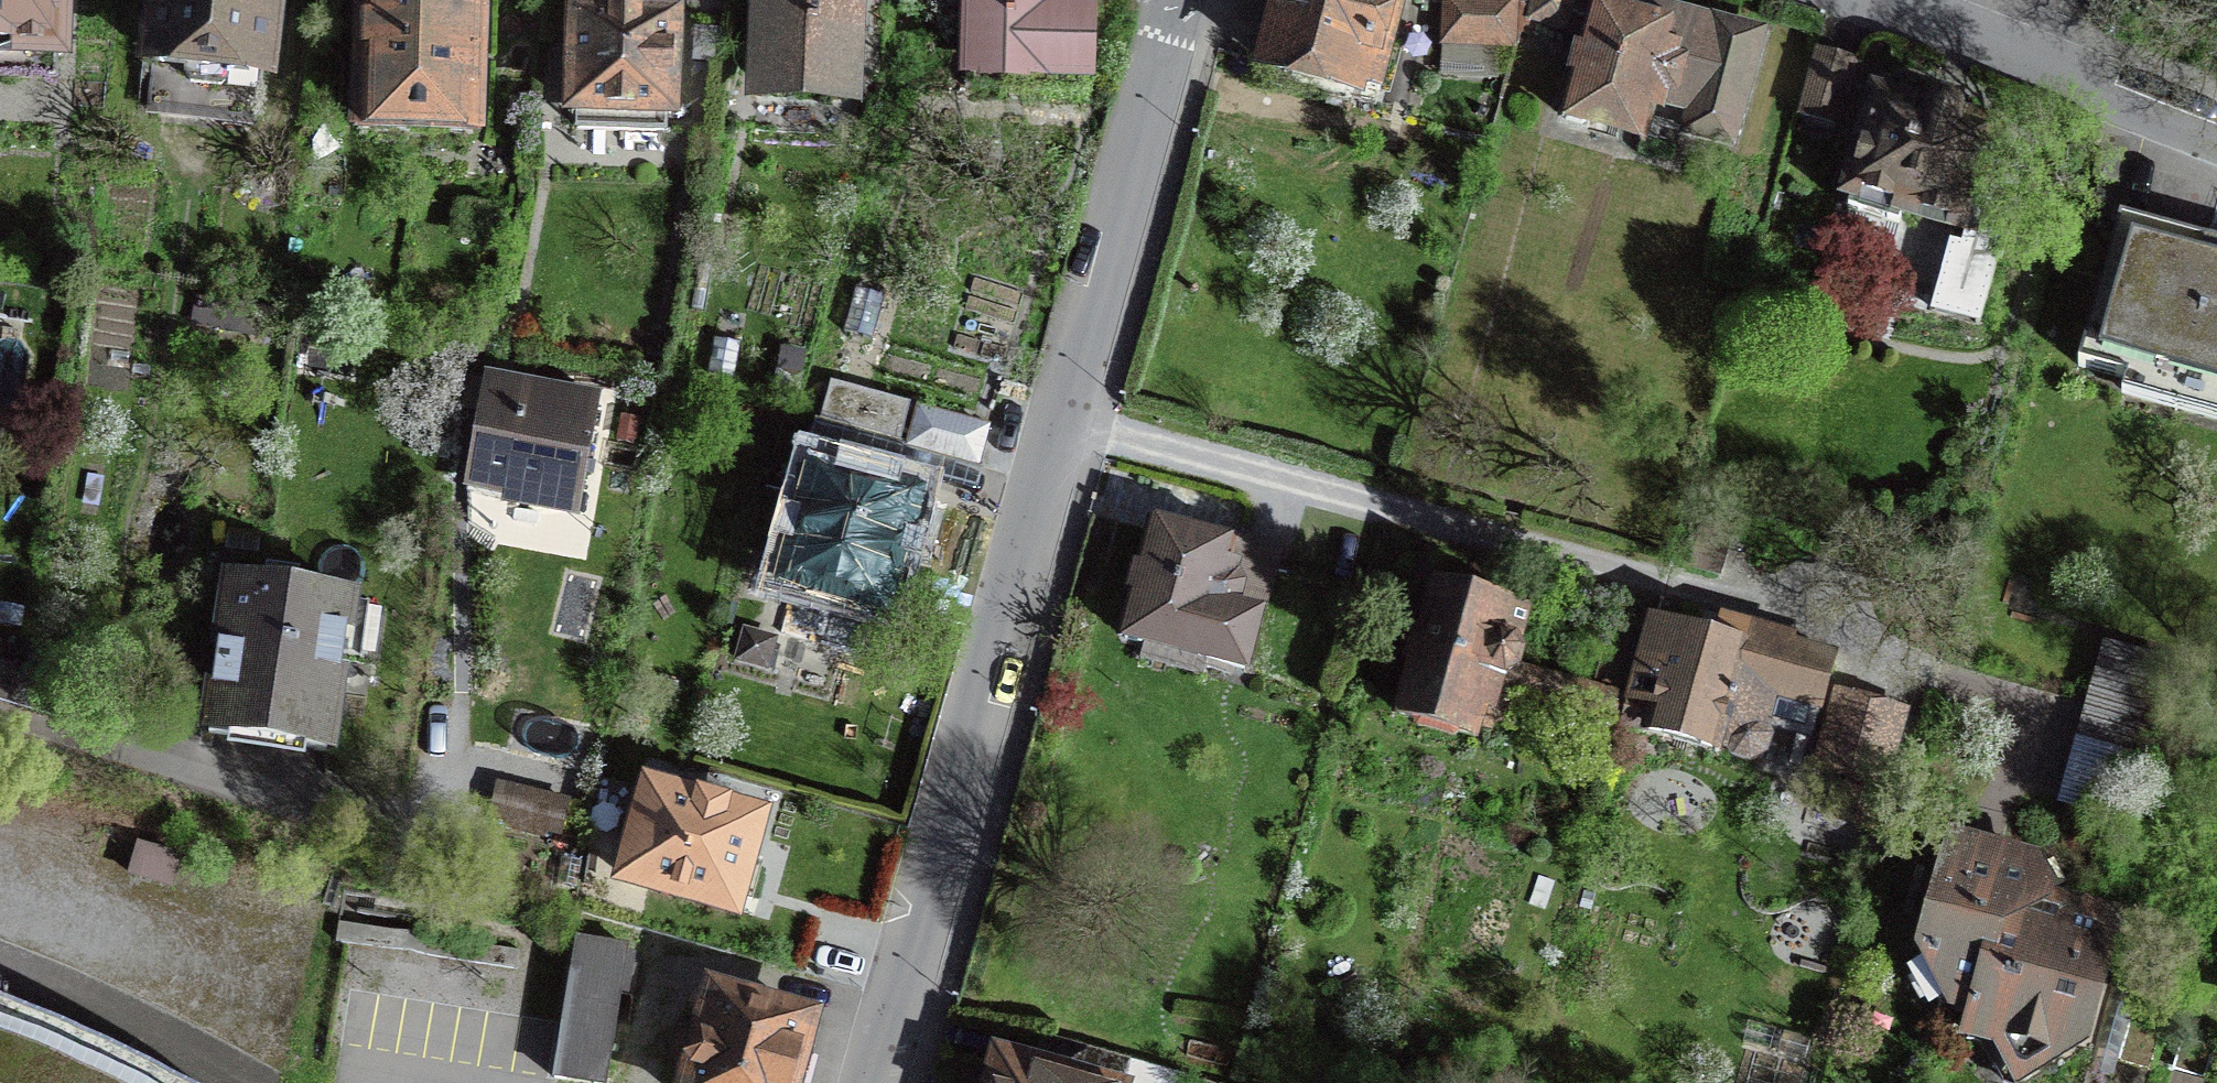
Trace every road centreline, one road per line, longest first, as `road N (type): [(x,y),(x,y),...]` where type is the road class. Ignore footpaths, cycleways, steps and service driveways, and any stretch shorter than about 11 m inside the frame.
road 1 (residential): [(2005,816),(2032,722),(1833,641),(1054,422)]
road 2 (tertiary): [(1054,422),(871,1082)]
road 3 (tertiary): [(1171,0),(1054,422)]
road 4 (residential): [(1892,0),(2216,127)]

